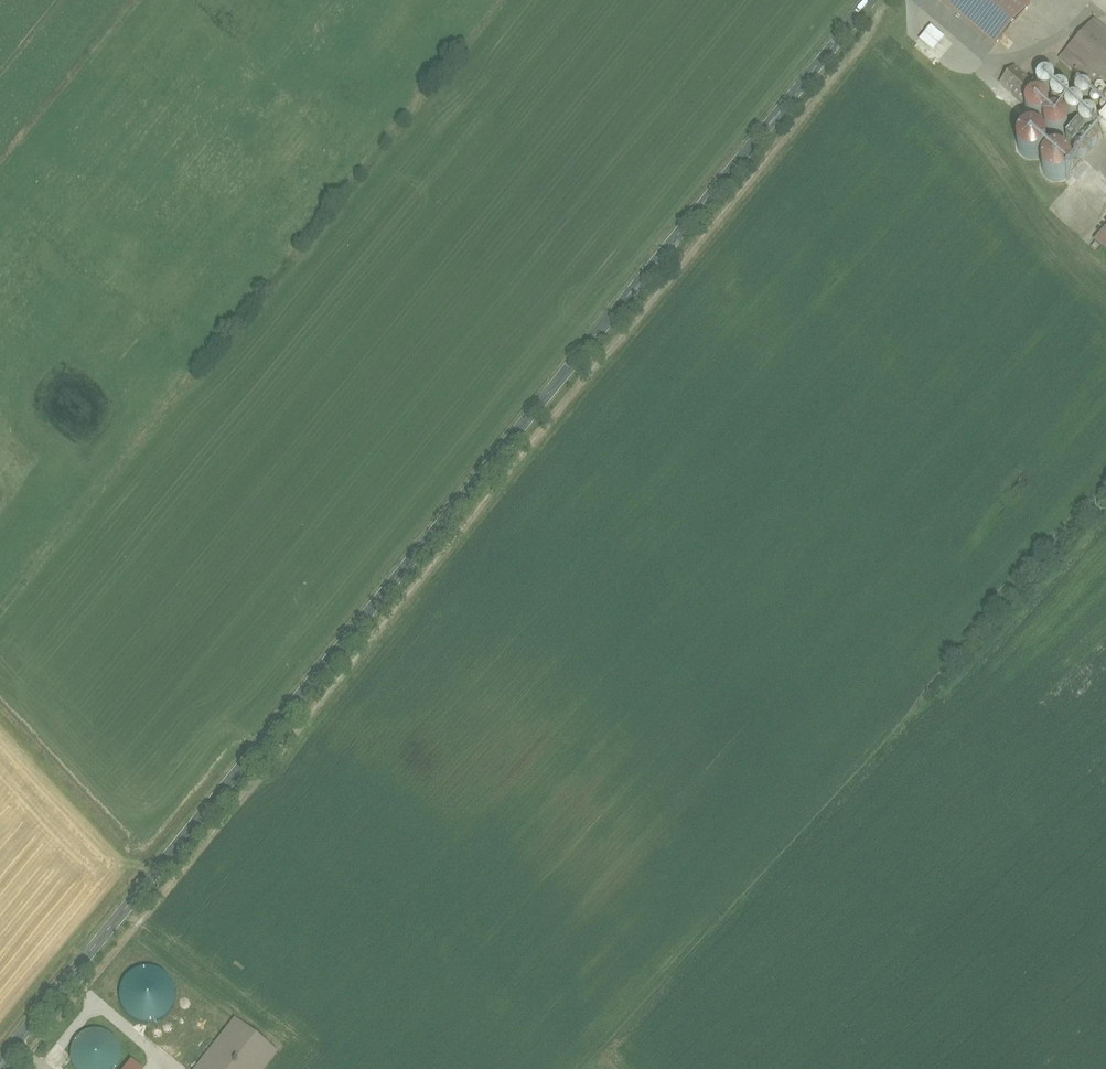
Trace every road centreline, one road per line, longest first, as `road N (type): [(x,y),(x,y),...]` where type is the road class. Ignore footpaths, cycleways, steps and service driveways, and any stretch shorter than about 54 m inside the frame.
road 1 (tertiary): [(5,1068),(872,0)]

